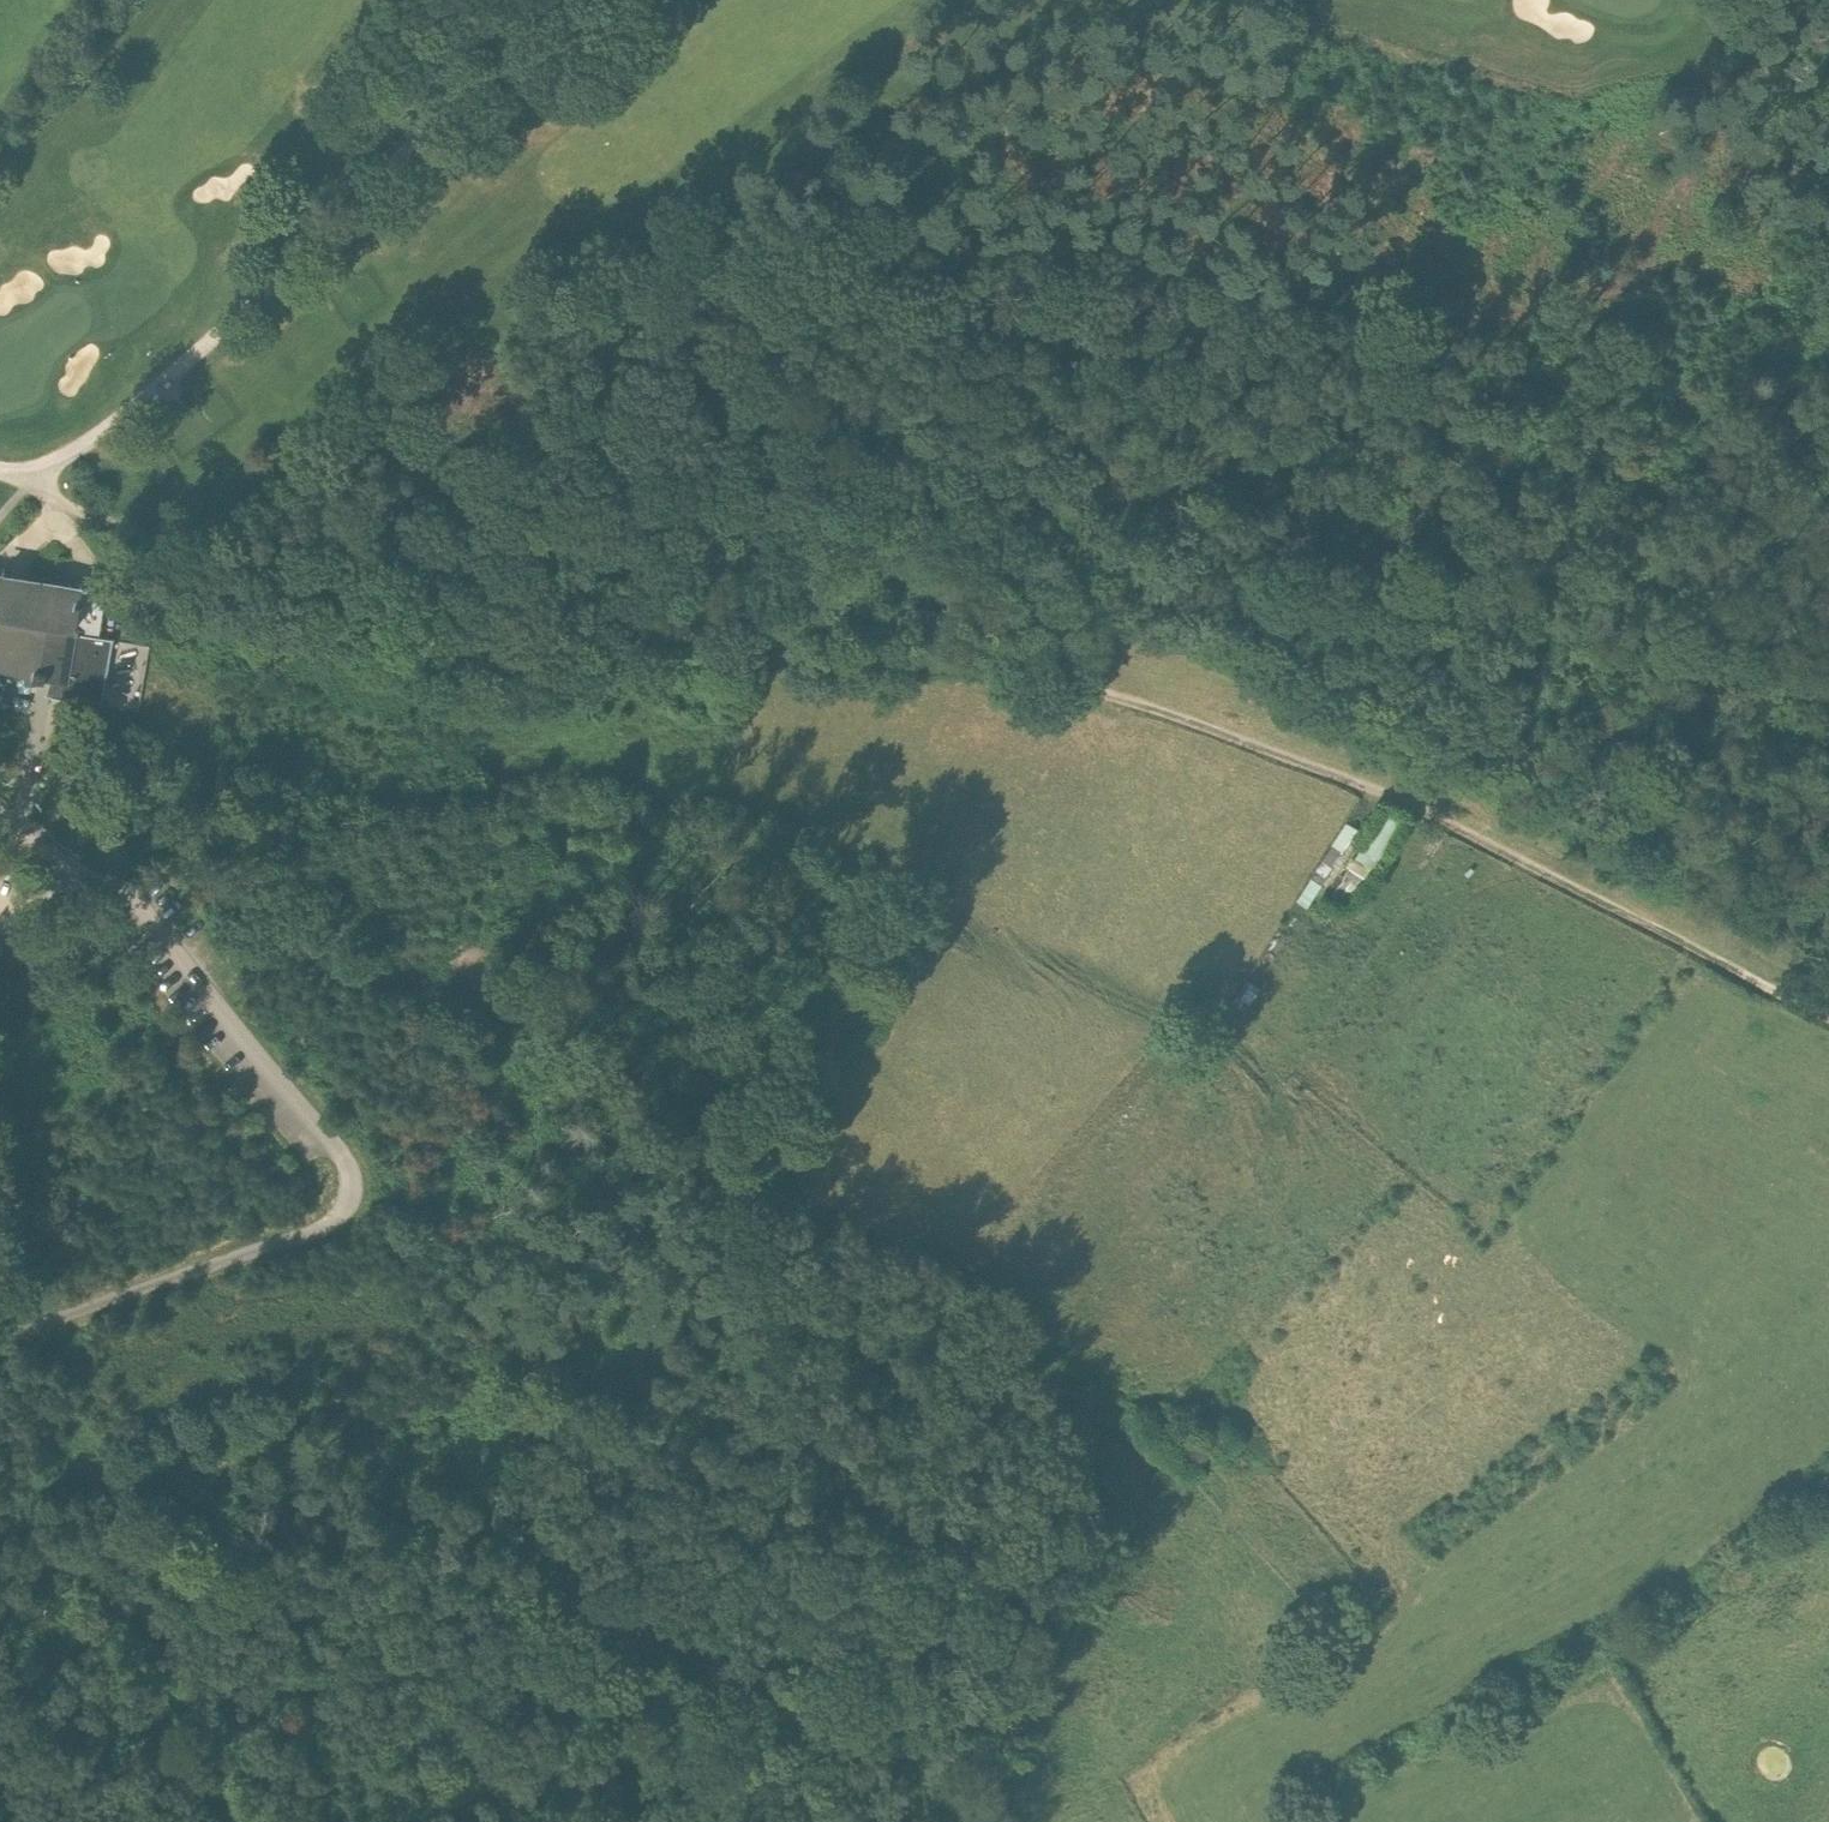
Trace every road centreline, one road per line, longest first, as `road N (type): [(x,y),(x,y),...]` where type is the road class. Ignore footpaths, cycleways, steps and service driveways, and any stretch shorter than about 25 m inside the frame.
road 1 (track): [(1828,1019),(1413,806),(1136,704),(891,654),(741,640),(602,629),(492,645),(378,637),(310,617),(26,486)]
road 2 (track): [(27,486),(151,396),(282,277),(546,0)]

